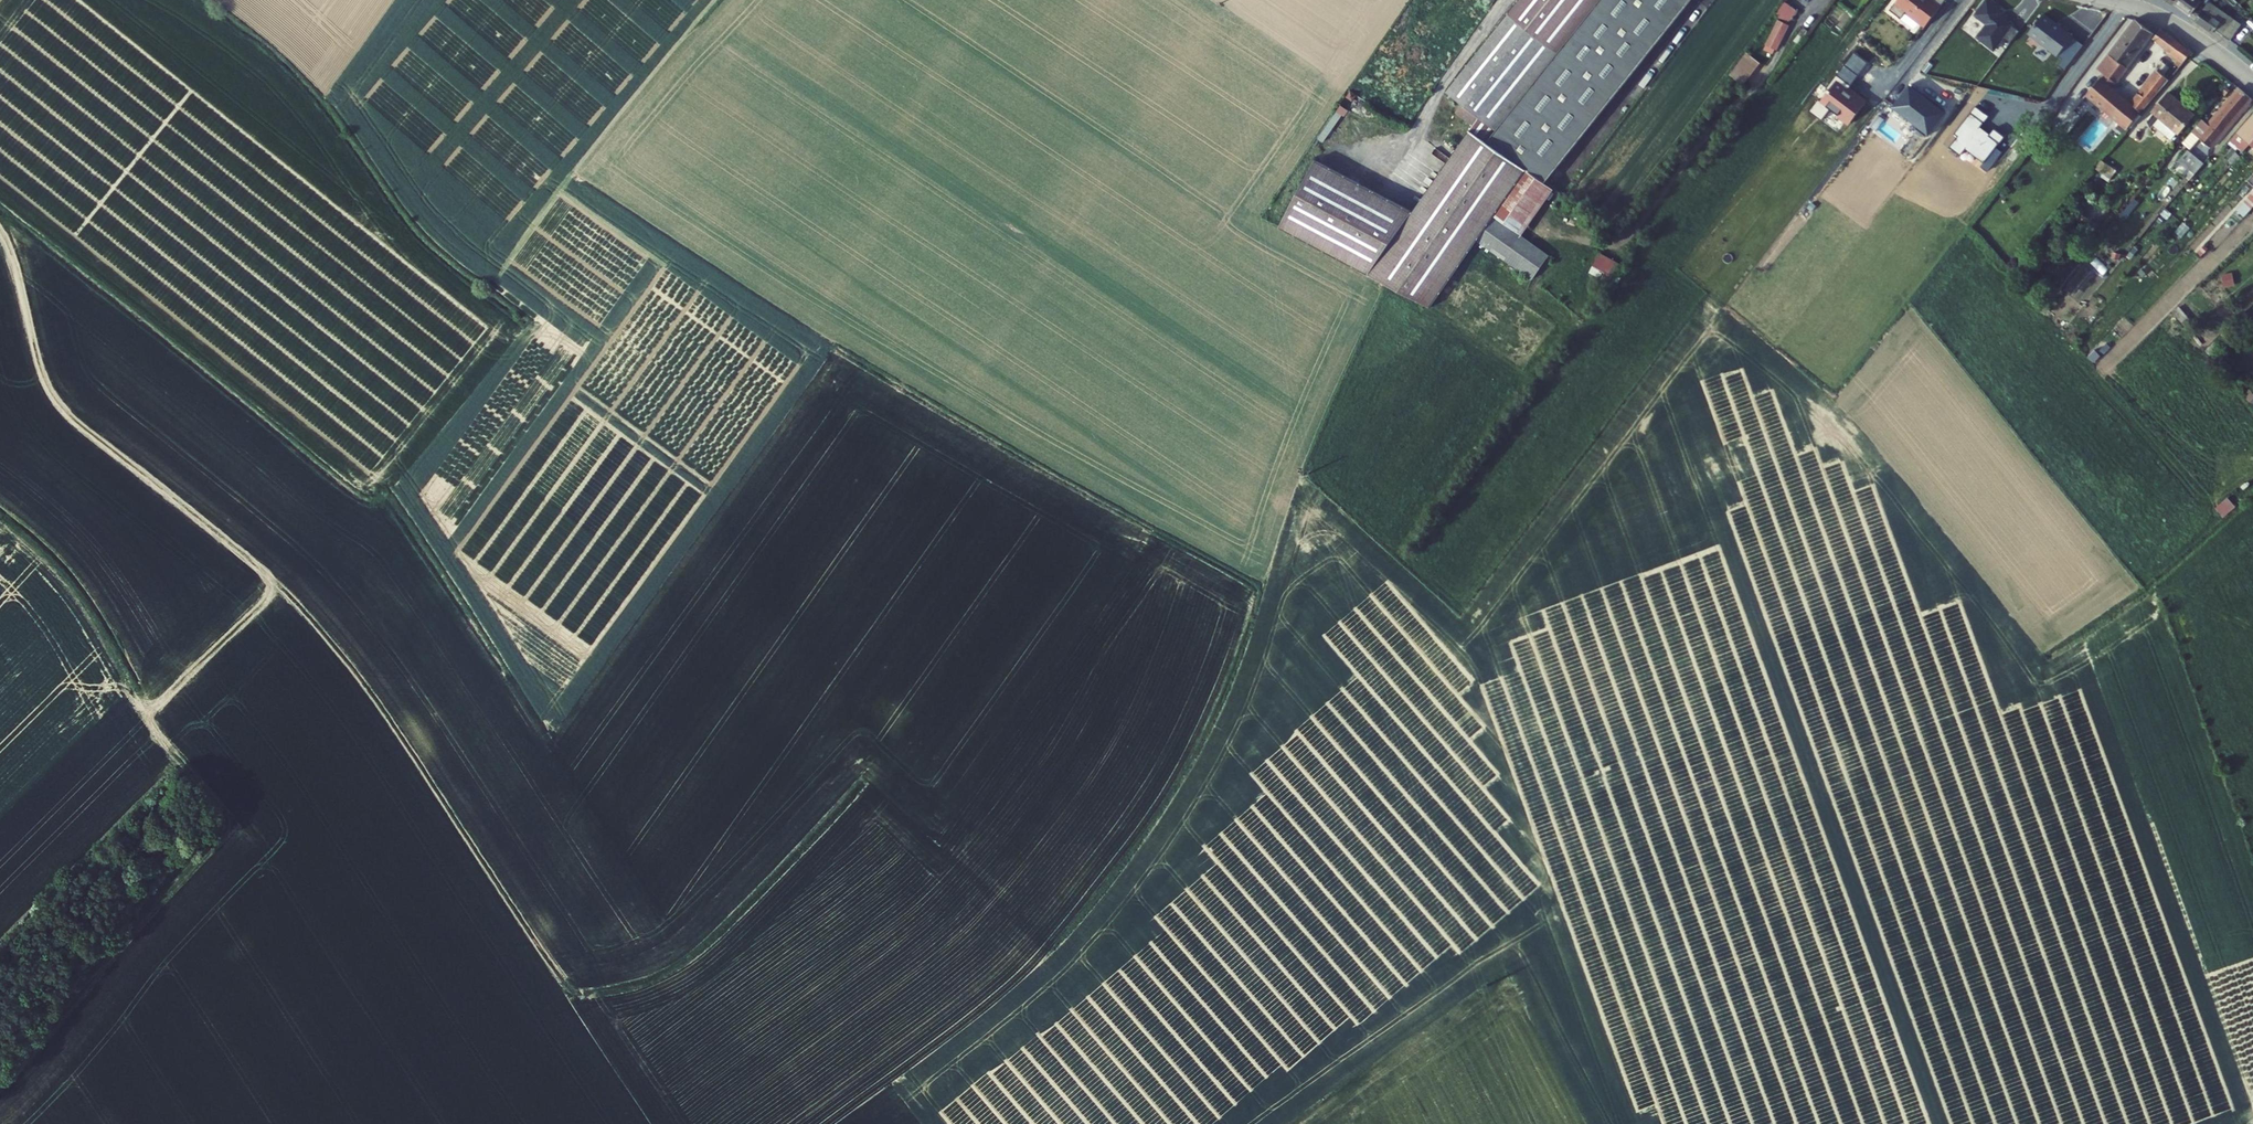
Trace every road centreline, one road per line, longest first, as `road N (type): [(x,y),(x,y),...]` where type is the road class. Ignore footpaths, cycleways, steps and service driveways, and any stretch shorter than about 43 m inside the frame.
road 1 (unclassified): [(2252,79),(2177,25),(2110,0)]

